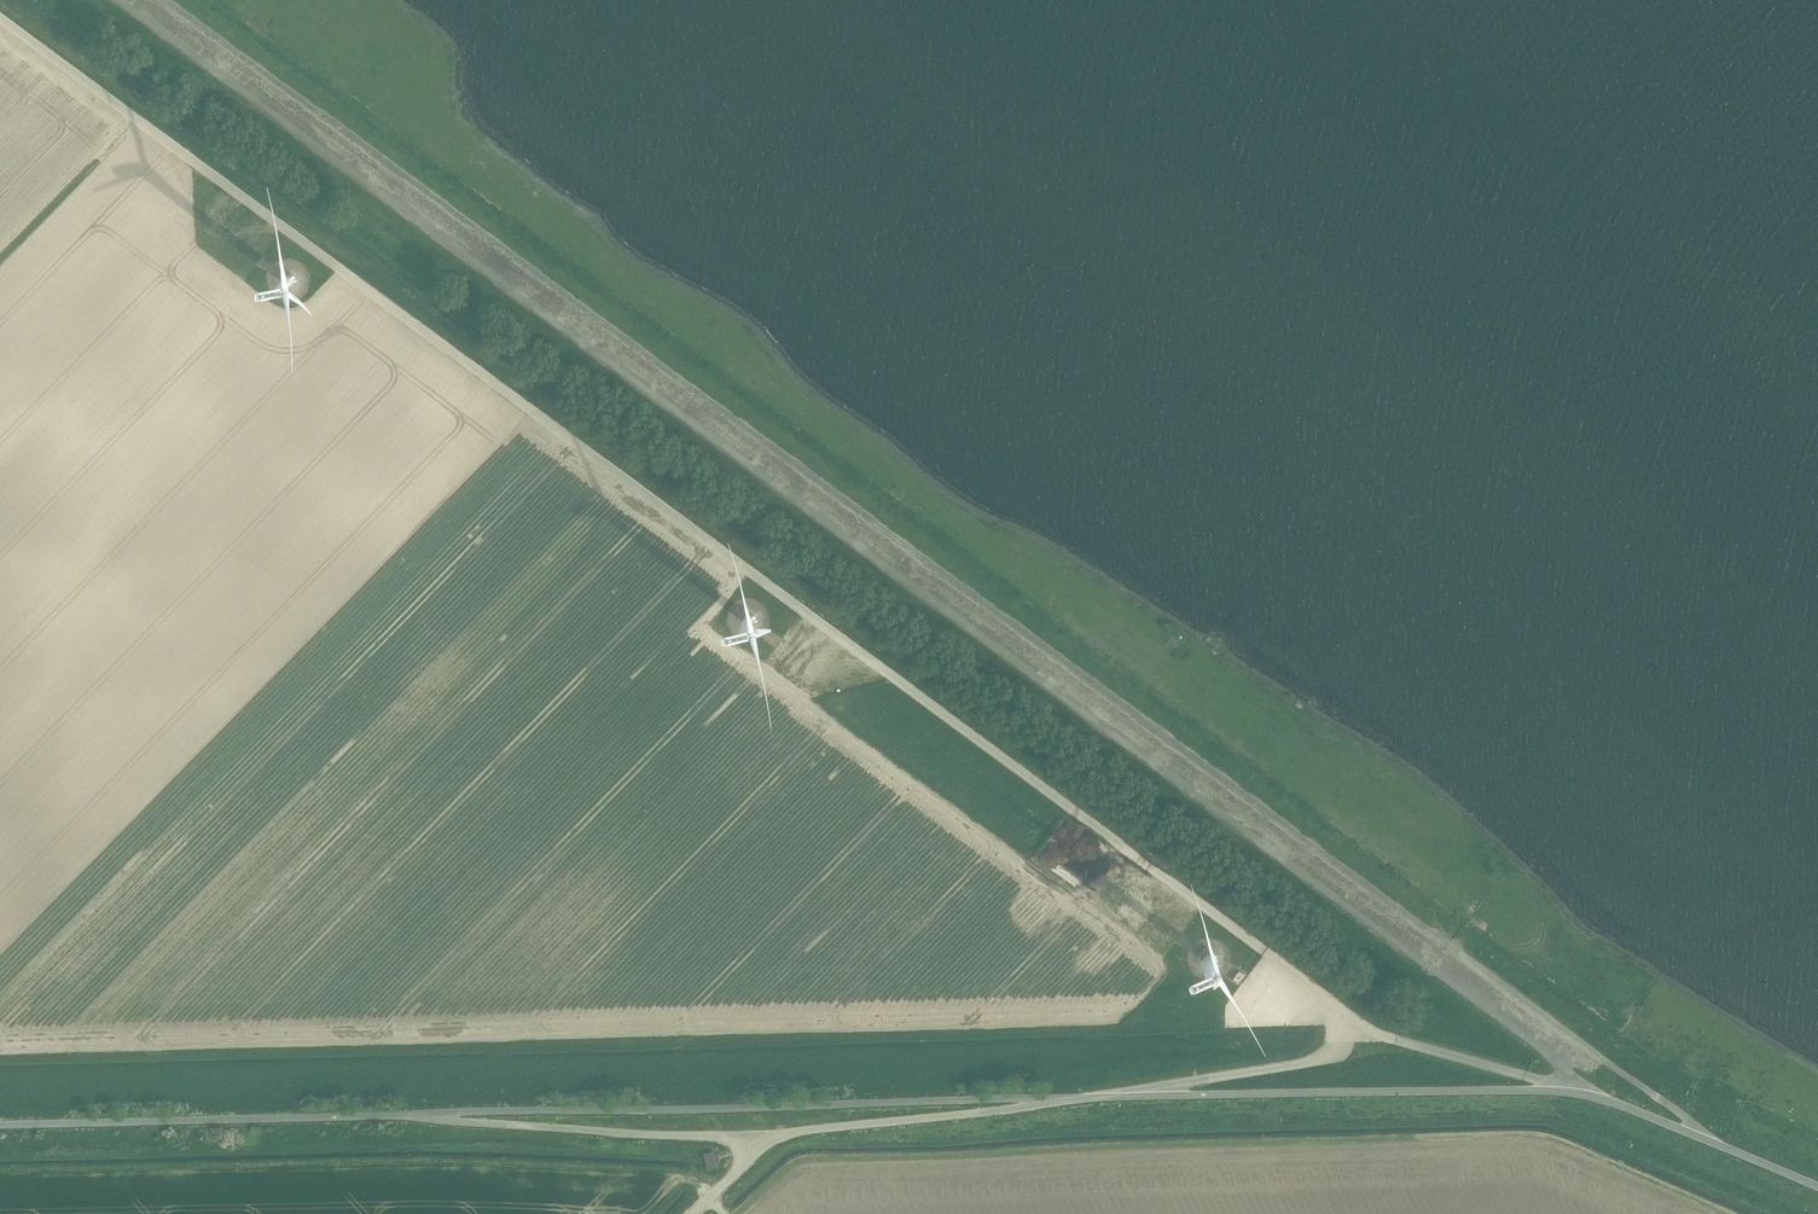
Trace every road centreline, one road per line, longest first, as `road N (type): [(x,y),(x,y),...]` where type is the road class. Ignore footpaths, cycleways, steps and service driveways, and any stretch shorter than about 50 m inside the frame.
road 1 (unclassified): [(1817,1187),(1586,1095),(1139,1096)]
road 2 (unclassified): [(415,1115),(1049,1098)]
road 3 (unclassified): [(0,1125),(415,1115)]
road 4 (unclassified): [(756,1136),(415,1115)]
road 5 (unclassified): [(1049,1098),(756,1136)]
road 6 (track): [(1340,1034),(1393,1038),(1586,1095)]

